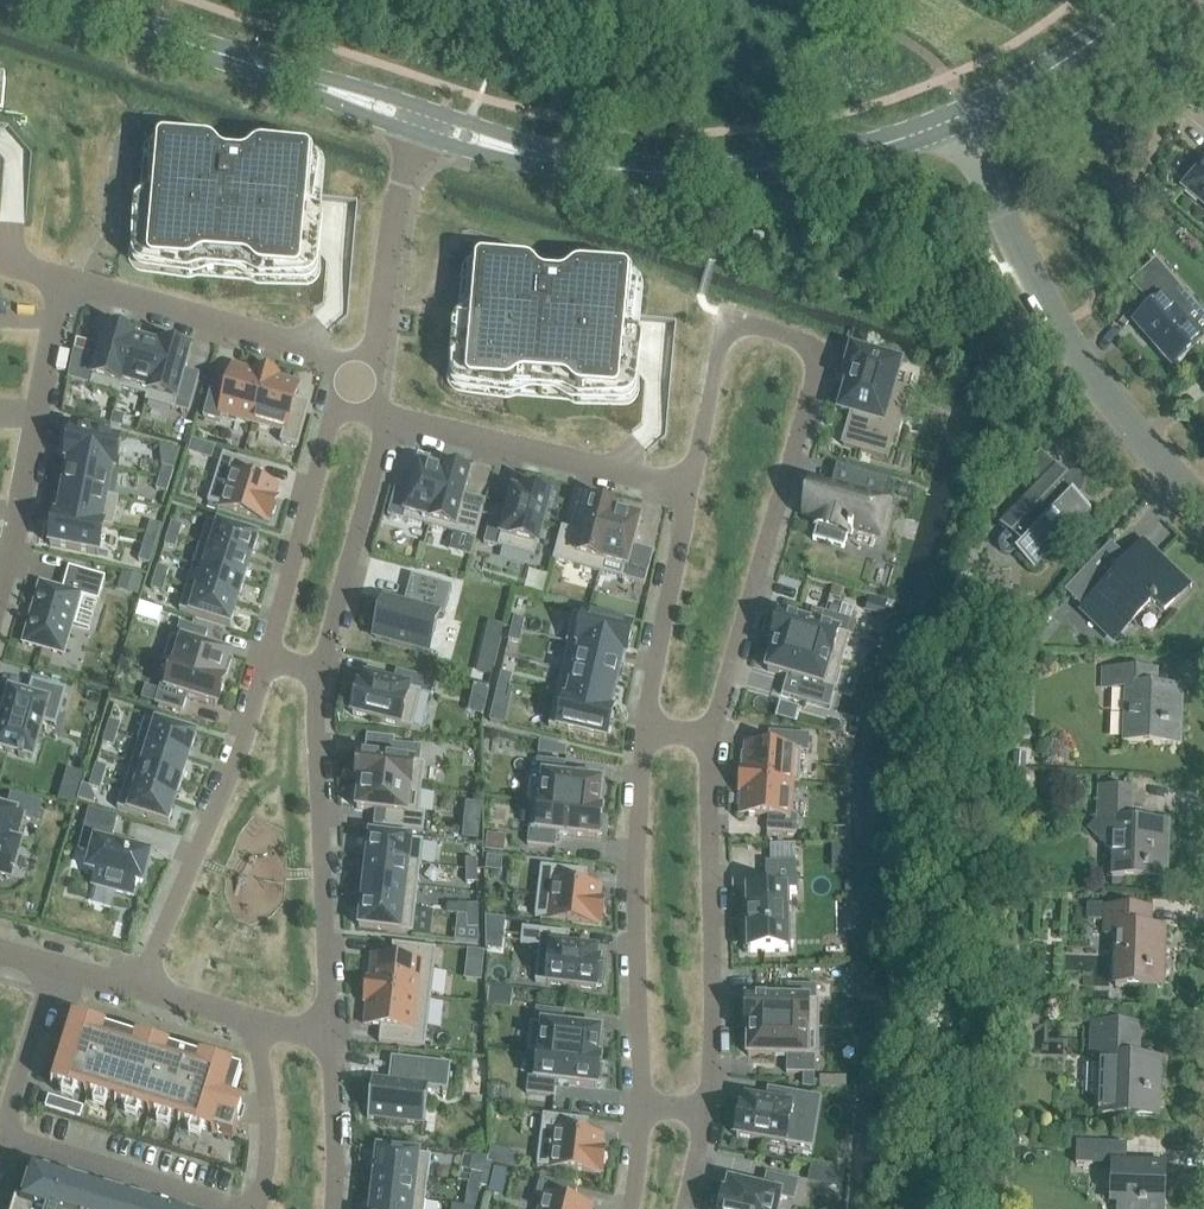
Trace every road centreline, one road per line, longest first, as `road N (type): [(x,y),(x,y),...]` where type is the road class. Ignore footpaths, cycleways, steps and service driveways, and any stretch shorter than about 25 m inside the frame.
road 1 (residential): [(719,741),(813,369),(797,340),(757,326),(734,329),(723,341),(692,491)]
road 2 (tertiary): [(424,124),(585,167),(710,173),(835,159),(958,119)]
road 3 (residential): [(1203,502),(1097,384),(1056,321),(958,119)]
road 4 (tertiary): [(57,0),(424,124)]
road 5 (residential): [(709,1113),(719,741)]
road 6 (residential): [(641,732),(634,878),(641,1103)]
road 7 (residential): [(329,1039),(320,674)]
road 8 (residential): [(266,658),(144,990)]
road 9 (residential): [(692,491),(388,416)]
road 10 (residential): [(0,575),(66,278)]
road 11 (residential): [(340,374),(314,351),(66,278)]
road 12 (residential): [(424,124),(394,208),(373,355),(340,374)]
road 13 (residential): [(320,674),(388,416)]
road 14 (residential): [(336,403),(266,658)]
road 15 (residential): [(692,491),(641,732)]
road 16 (residential): [(4,1136),(235,1208)]
road 17 (tertiary): [(958,119),(1040,76),(1146,0)]
road 18 (residential): [(252,1208),(267,1135),(252,1020)]
road 19 (residential): [(4,1136),(53,965)]
road 20 (residential): [(329,1039),(335,1208)]

